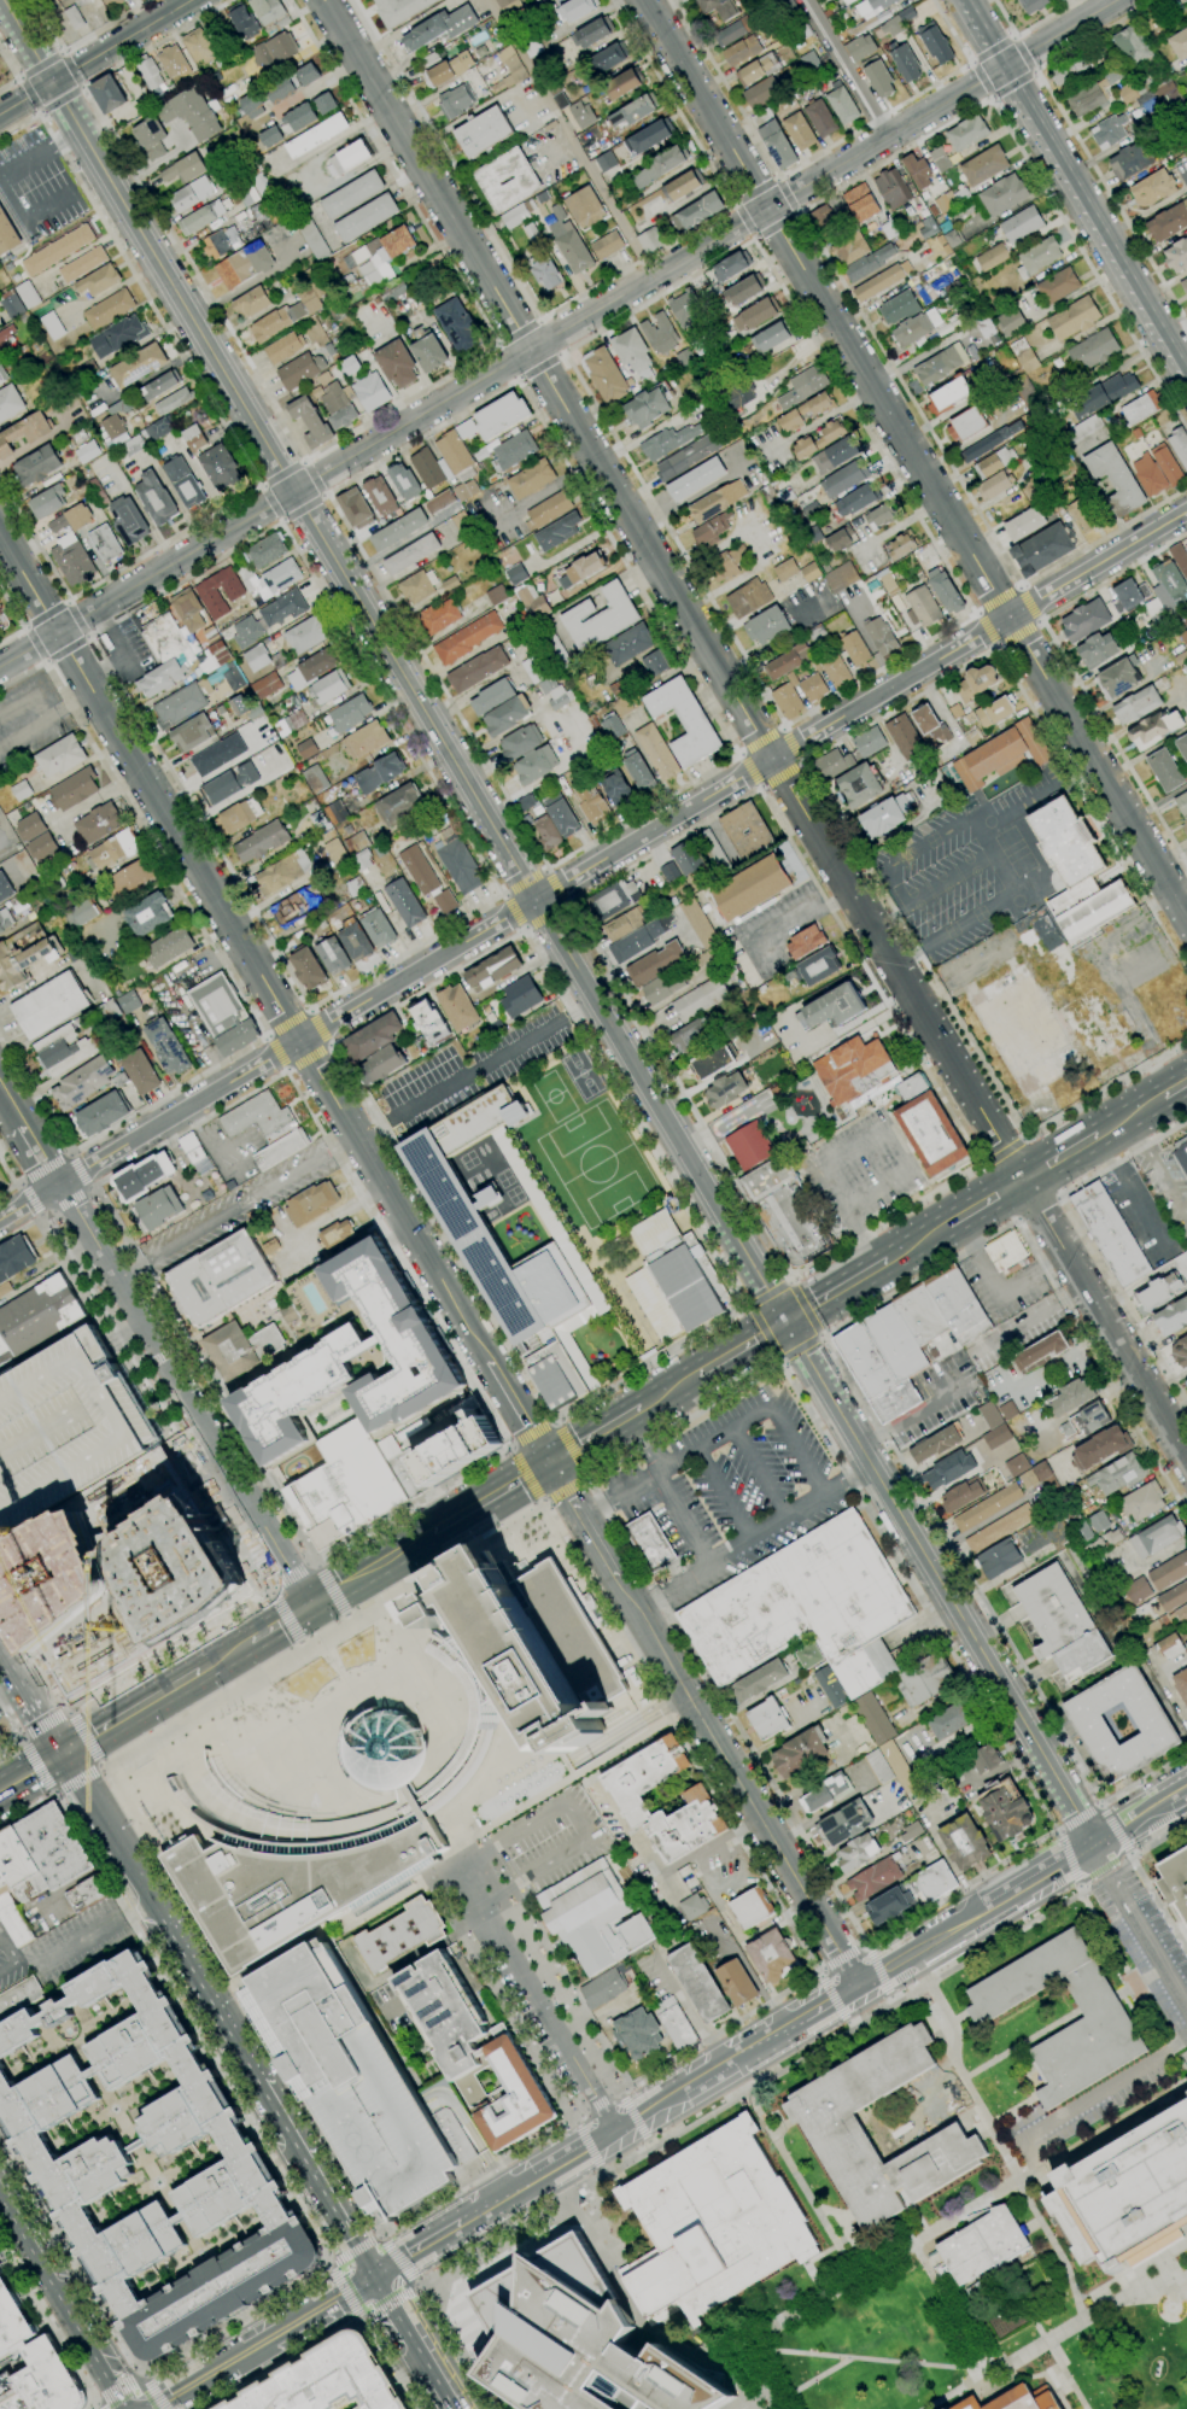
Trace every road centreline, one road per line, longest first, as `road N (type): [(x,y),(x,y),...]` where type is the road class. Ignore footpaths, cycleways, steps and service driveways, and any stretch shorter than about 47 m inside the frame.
road 1 (residential): [(1022,1180),(325,0)]
road 2 (tertiary): [(0,668),(989,76)]
road 3 (residential): [(549,1462),(0,533)]
road 4 (tertiary): [(52,84),(534,900)]
road 5 (residential): [(1007,618),(645,0)]
road 6 (tertiary): [(57,1183),(311,1604)]
road 7 (tertiary): [(534,900),(785,1322)]
road 8 (residential): [(856,1987),(618,1575)]
road 9 (tertiary): [(65,1752),(261,2085)]
road 10 (residential): [(912,1532),(1097,1847)]
road 11 (secondary): [(1006,66),(1186,373)]
road 12 (residential): [(1186,917),(1007,618)]
road 13 (residential): [(1022,1180),(1186,1459)]
road 14 (residential): [(455,1867),(614,2129)]
road 15 (residential): [(936,660),(1180,515)]
road 16 (tertiary): [(122,2408),(0,2205)]
road 17 (tertiary): [(261,2085),(369,2275)]
road 18 (secondary): [(151,2408),(299,2317)]
road 19 (residential): [(463,942),(606,858)]
road 20 (residential): [(227,1082),(369,998)]
road 21 (secondary): [(194,0),(52,84)]
road 22 (residential): [(701,801),(842,717)]
road 23 (primary): [(65,1752),(200,1671)]
road 24 (tertiary): [(369,2275),(451,2408)]
road 25 (secondary): [(986,1913),(856,1987)]
road 26 (residential): [(0,1219),(125,1142)]
road 27 (primary): [(311,1604),(432,1532)]
road 28 (residential): [(785,1322),(858,1440)]
road 29 (primary): [(432,1532),(549,1462)]
road 30 (residential): [(618,1575),(549,1462)]
road 31 (tertiary): [(1006,66),(1118,0)]
road 32 (primary): [(674,1387),(785,1322)]

